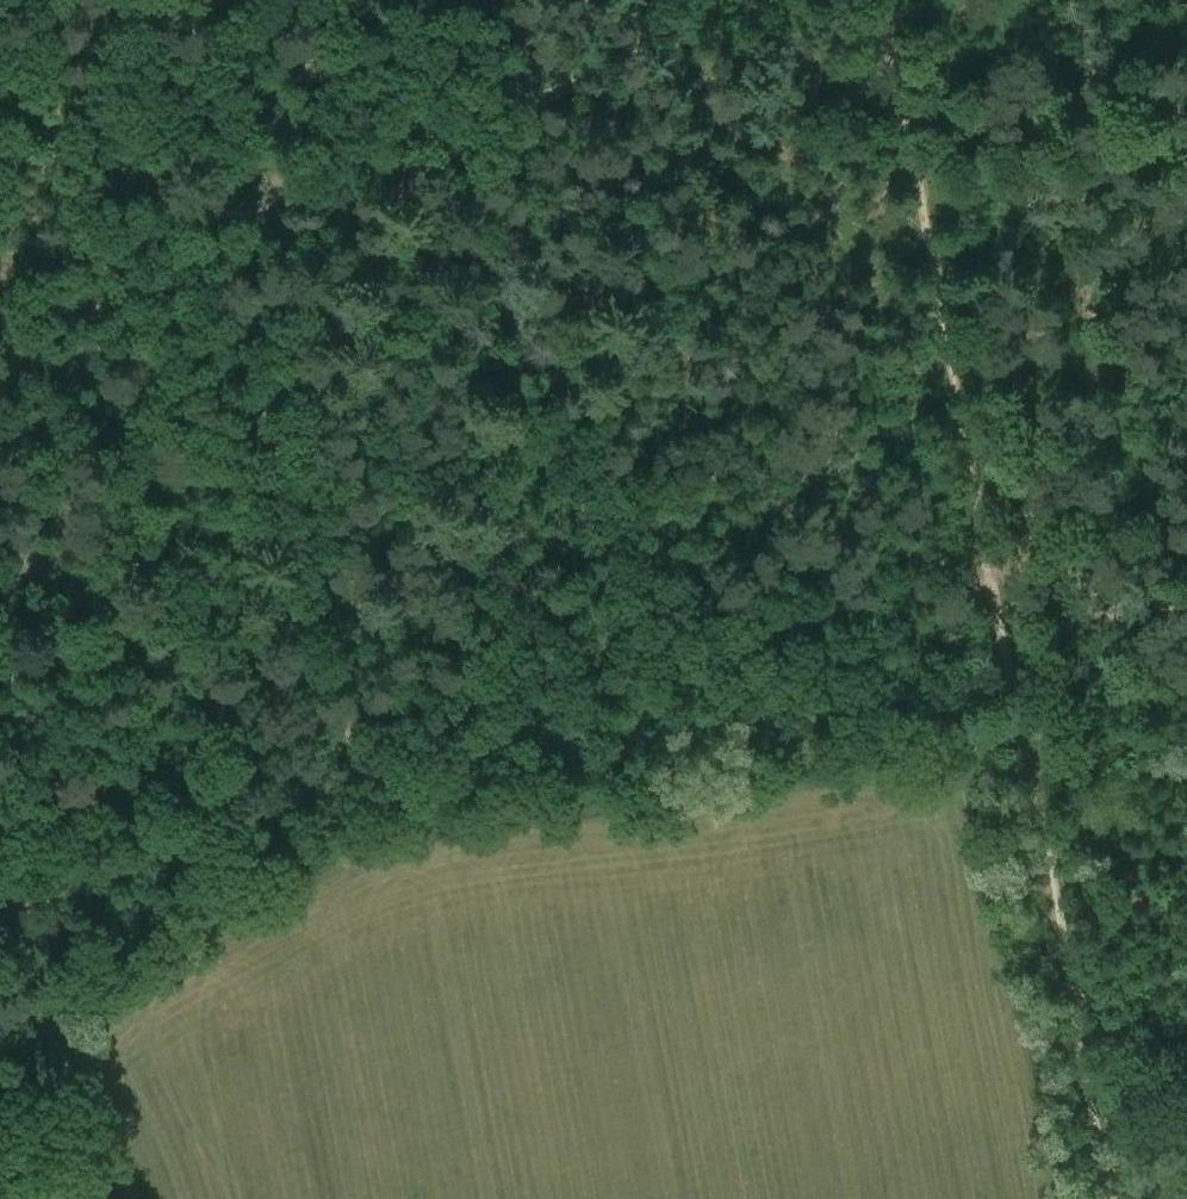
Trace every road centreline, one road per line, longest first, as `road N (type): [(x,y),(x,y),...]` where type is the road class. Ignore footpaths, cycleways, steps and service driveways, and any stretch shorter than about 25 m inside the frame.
road 1 (track): [(0,917),(1186,488)]
road 2 (track): [(881,0),(1109,1198)]
road 3 (track): [(397,777),(206,196),(0,272)]
road 4 (track): [(135,0),(169,124),(206,196),(744,0)]

